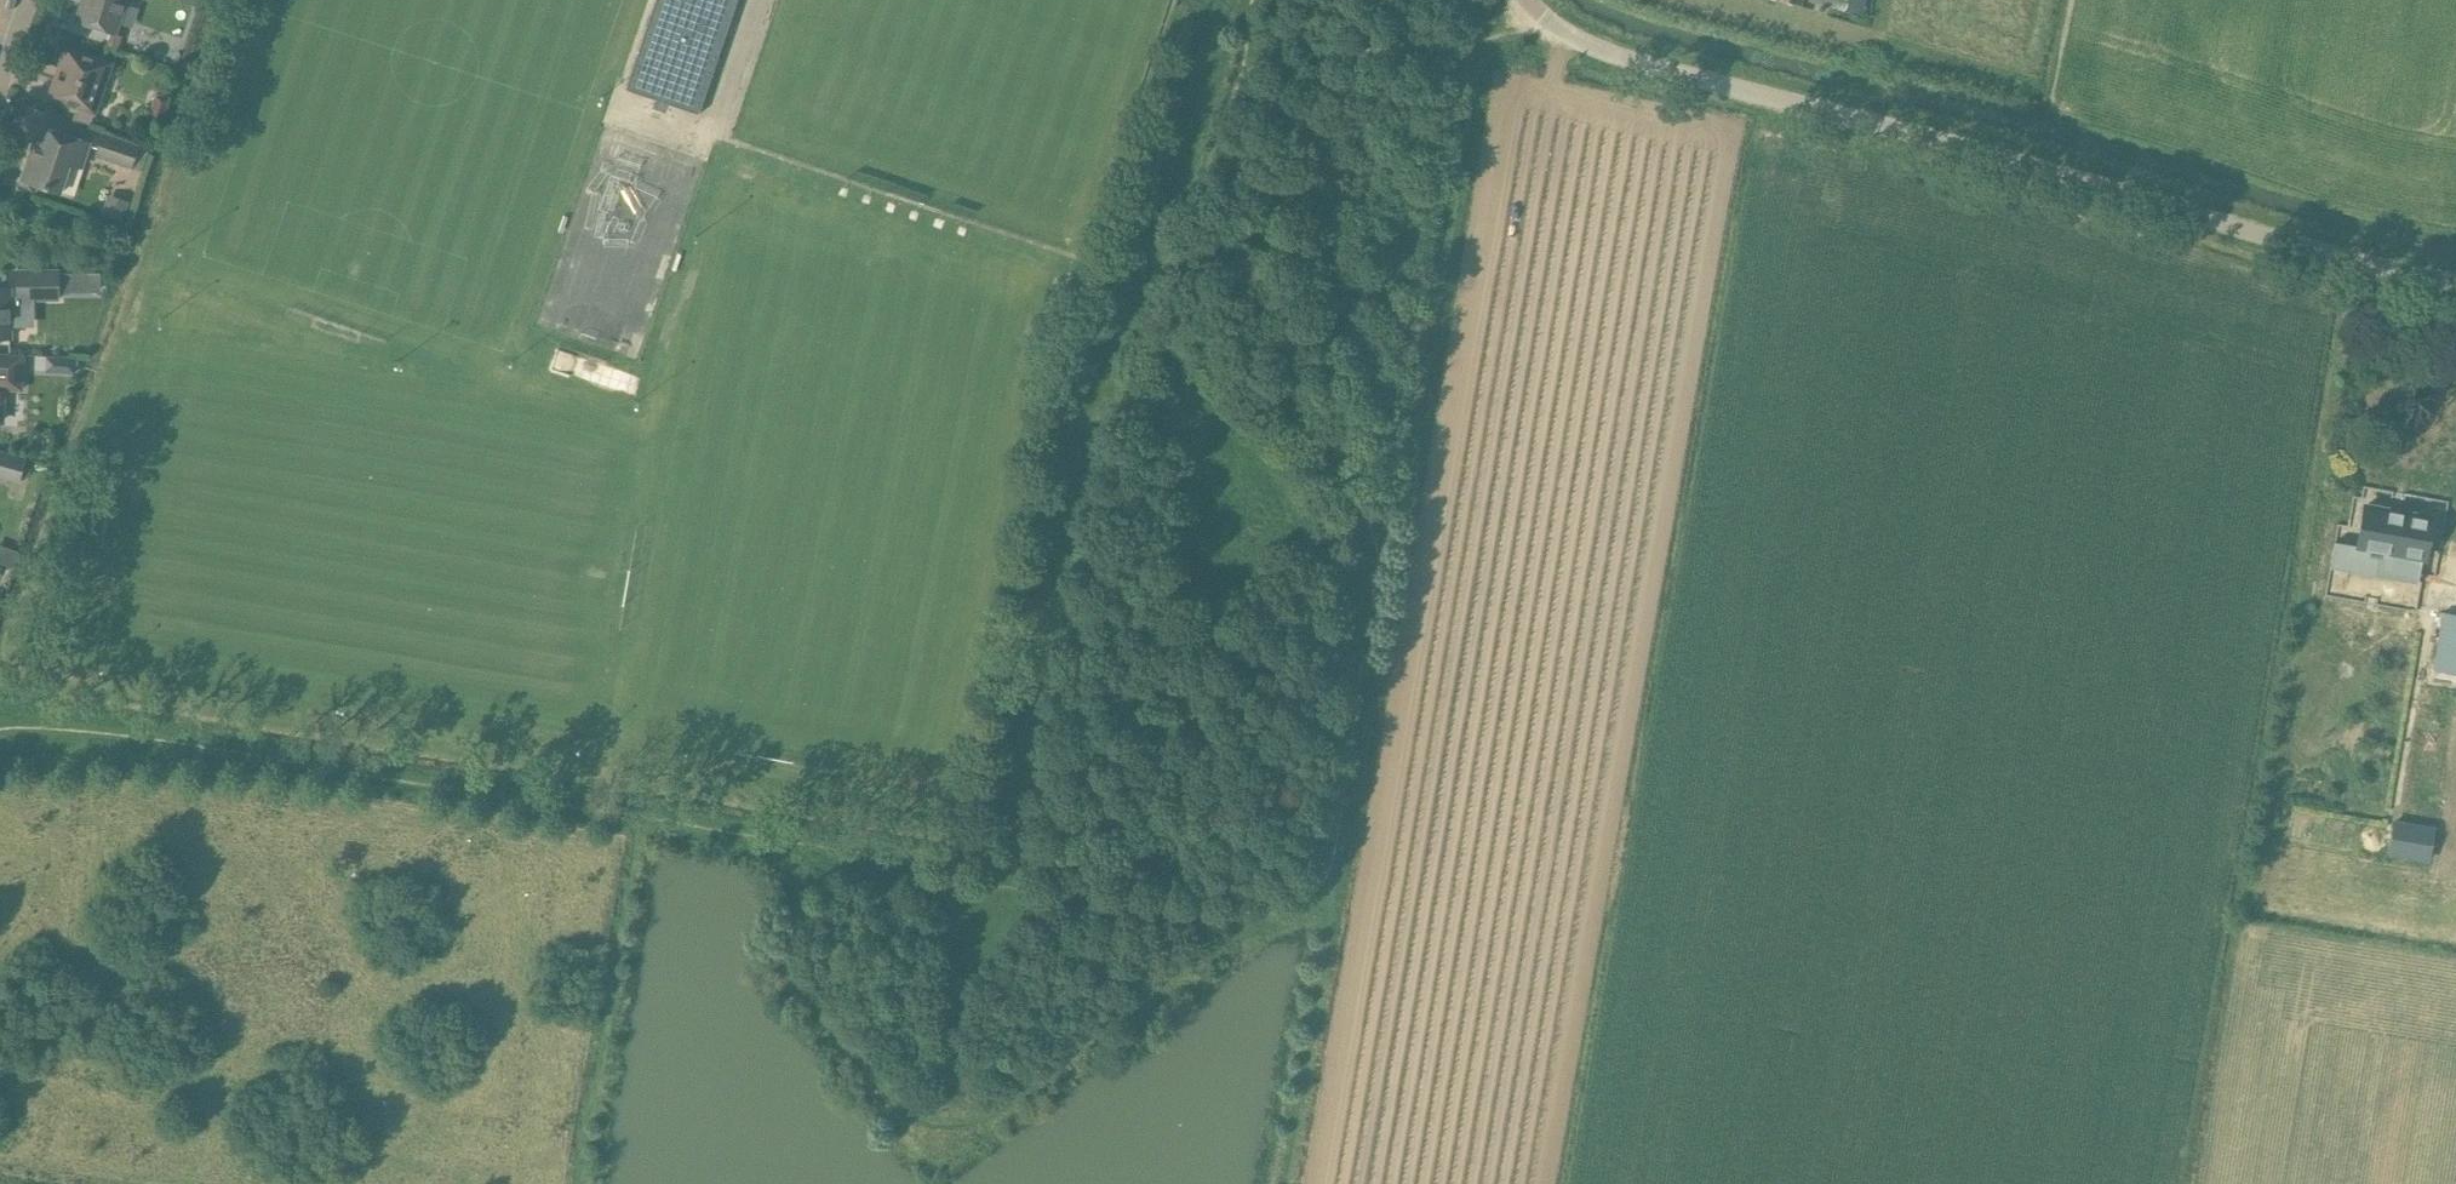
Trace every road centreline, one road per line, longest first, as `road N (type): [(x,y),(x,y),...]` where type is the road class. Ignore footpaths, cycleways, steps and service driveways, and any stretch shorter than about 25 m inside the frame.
road 1 (tertiary): [(2455,280),(2364,267),(1604,52),(1550,27),(1529,0)]

